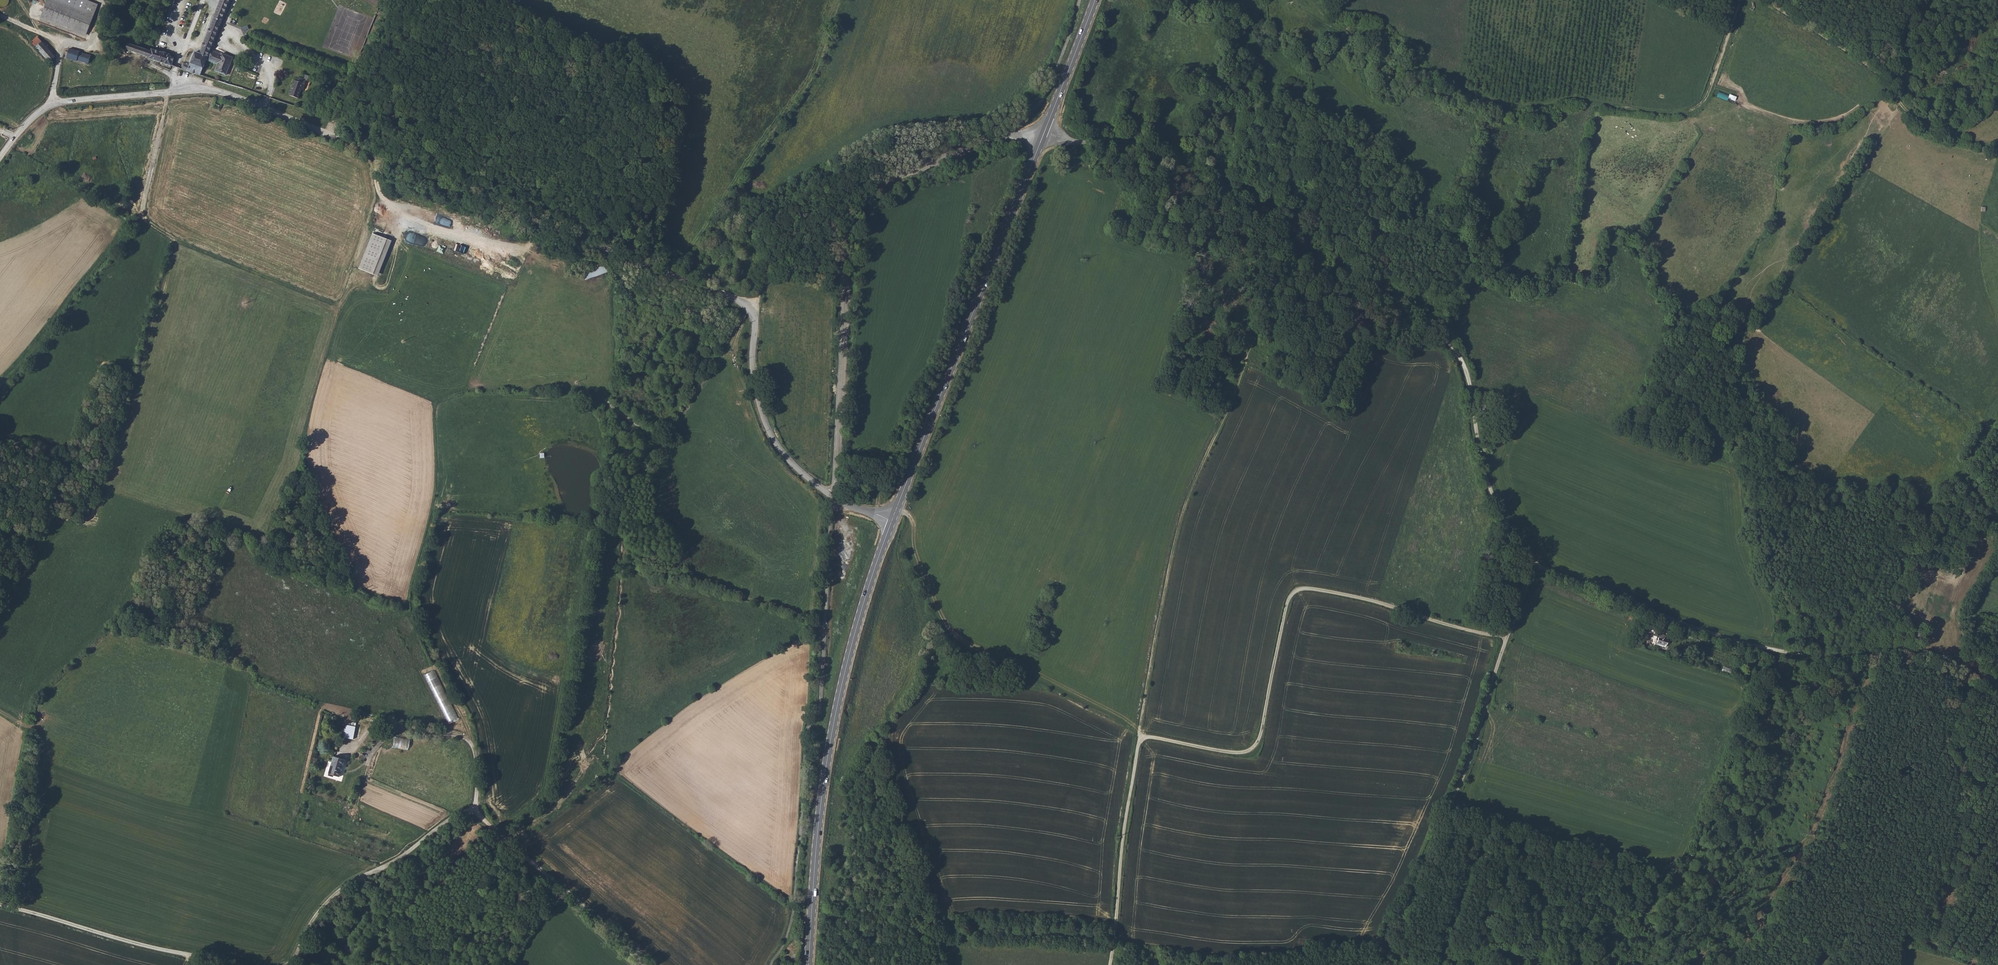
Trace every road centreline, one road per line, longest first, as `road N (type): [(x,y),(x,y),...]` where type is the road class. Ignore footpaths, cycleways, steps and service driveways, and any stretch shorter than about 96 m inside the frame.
road 1 (unclassified): [(833,496),(769,433),(752,370),(754,322),(742,303),(255,104),(207,89),(57,102),(30,120),(0,157)]
road 2 (track): [(1379,964),(1469,765),(1535,565),(1493,500),(1465,368),(1453,350),(1295,235)]
road 3 (track): [(1508,637),(1299,591),(1288,606),(1253,748),(1228,752),(1140,735),(1109,964)]
road 4 (unclassified): [(1042,136),(981,142),(874,194),(859,211),(846,273),(833,496)]
road 5 (unclassified): [(1997,694),(1920,657),(1825,657),(1742,644),(1535,565)]
road 6 (secondary): [(893,519),(850,651),(825,776),(809,964)]
road 7 (track): [(1379,48),(1468,100),(1690,111),(1706,99),(1741,0)]
road 8 (secondary): [(1042,136),(893,519)]
road 9 (track): [(468,739),(410,603),(435,511),(558,515)]
road 10 (track): [(1761,0),(1864,62),(1879,90),(1919,124),(1997,147)]
road 11 (unclassified): [(1295,235),(1144,146),(1042,136)]
road 12 (track): [(247,964),(146,947),(0,904)]
road 13 (track): [(475,807),(336,892),(286,964)]
road 14 (track): [(644,964),(475,807)]
road 15 (track): [(57,102),(59,44),(207,89)]
road 16 (track): [(475,807),(476,758),(466,737),(383,723),(361,738)]
road 17 (track): [(173,240),(143,213),(169,92)]
road 18 (secondary): [(1094,0),(1042,136)]

